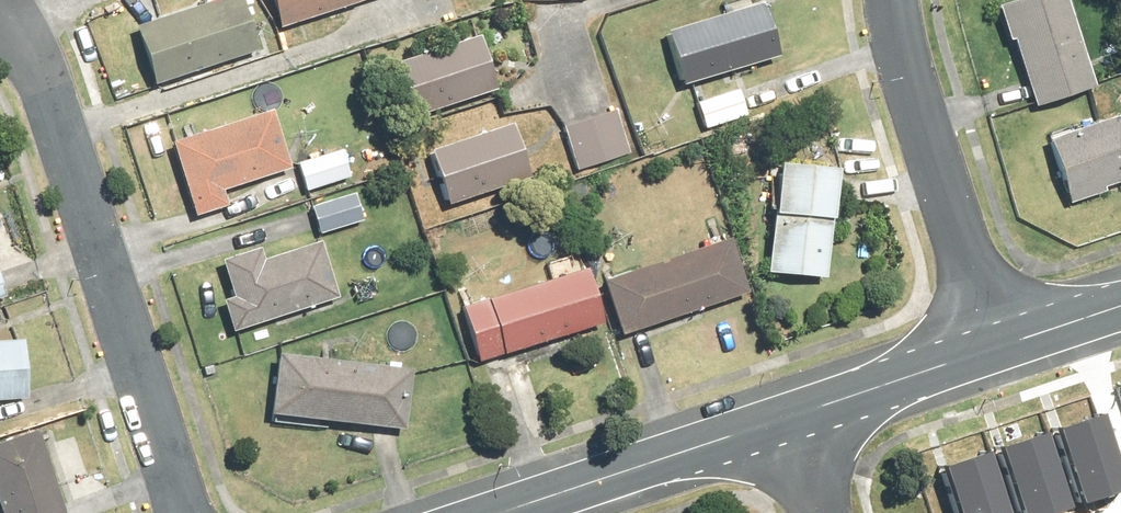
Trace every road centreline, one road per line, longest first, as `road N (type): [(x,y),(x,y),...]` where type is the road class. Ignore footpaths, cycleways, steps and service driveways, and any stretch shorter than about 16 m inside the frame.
road 1 (residential): [(0,20),(25,44),(189,512)]
road 2 (residential): [(901,0),(911,70),(1007,343)]
road 3 (tertiary): [(494,512),(789,416)]
road 4 (tertiary): [(789,416),(1007,343)]
road 5 (tertiary): [(1007,343),(1120,304)]

